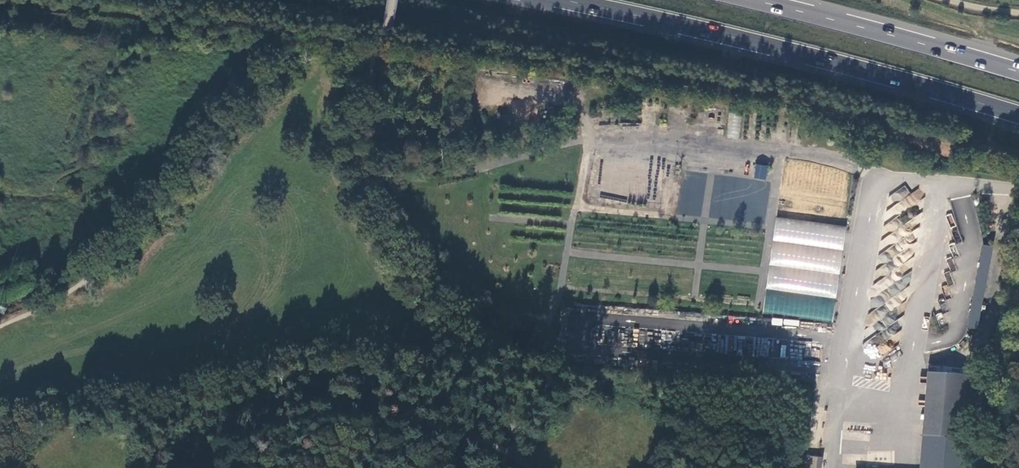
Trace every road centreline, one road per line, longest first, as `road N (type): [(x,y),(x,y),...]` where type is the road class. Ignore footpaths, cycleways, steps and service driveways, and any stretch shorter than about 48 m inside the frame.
road 1 (trunk): [(568,0),(1018,114)]
road 2 (trunk): [(1018,71),(755,0)]

